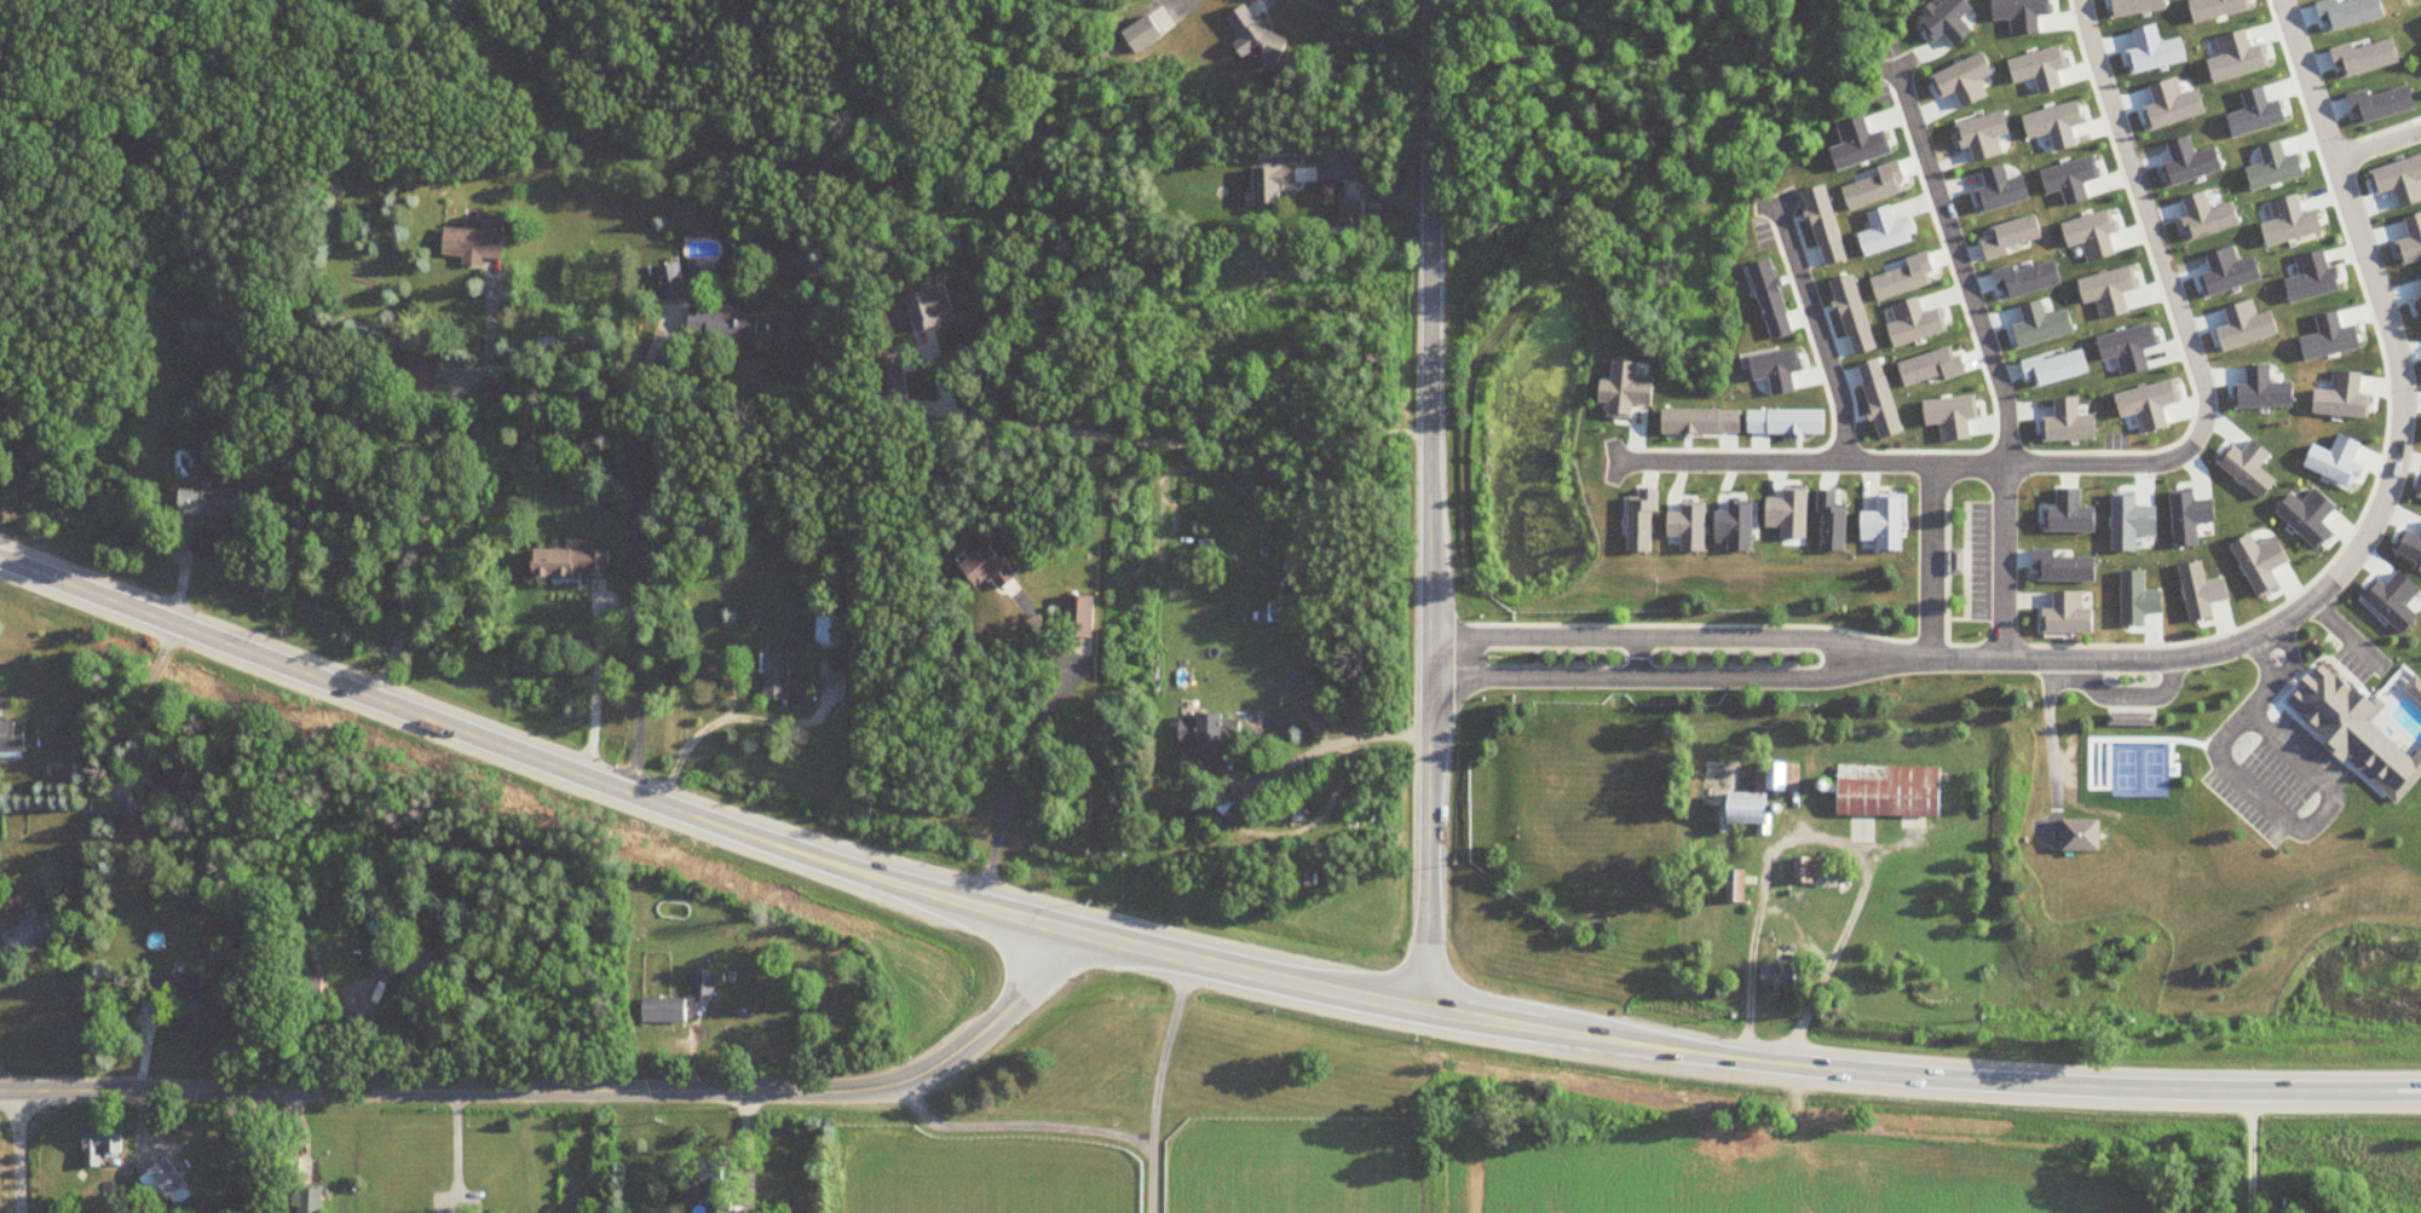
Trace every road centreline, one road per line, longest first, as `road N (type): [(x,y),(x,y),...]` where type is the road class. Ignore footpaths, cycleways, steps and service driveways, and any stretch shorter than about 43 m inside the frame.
road 1 (secondary): [(0,559),(807,856),(1192,961),(1416,1010),(1812,1069),(2064,1088),(2420,1093)]
road 2 (residential): [(1082,935),(976,1041),(877,1091),(0,1093)]
road 3 (residential): [(1892,659),(2175,662),(2281,624),(2356,561),(2404,463),(2396,368),(2282,0)]
road 4 (residential): [(2084,0),(2089,45),(2210,411),(2175,455),(2131,469),(1616,462)]
road 5 (residential): [(1416,1010),(1429,963),(1431,0)]
road 6 (residential): [(1429,683),(1851,680),(1892,659),(1814,640),(1429,635)]
road 7 (residential): [(1896,73),(2000,402),(2002,660)]
road 8 (residential): [(1781,209),(1844,412),(1844,466)]
road 9 (residential): [(1932,659),(1933,467)]

